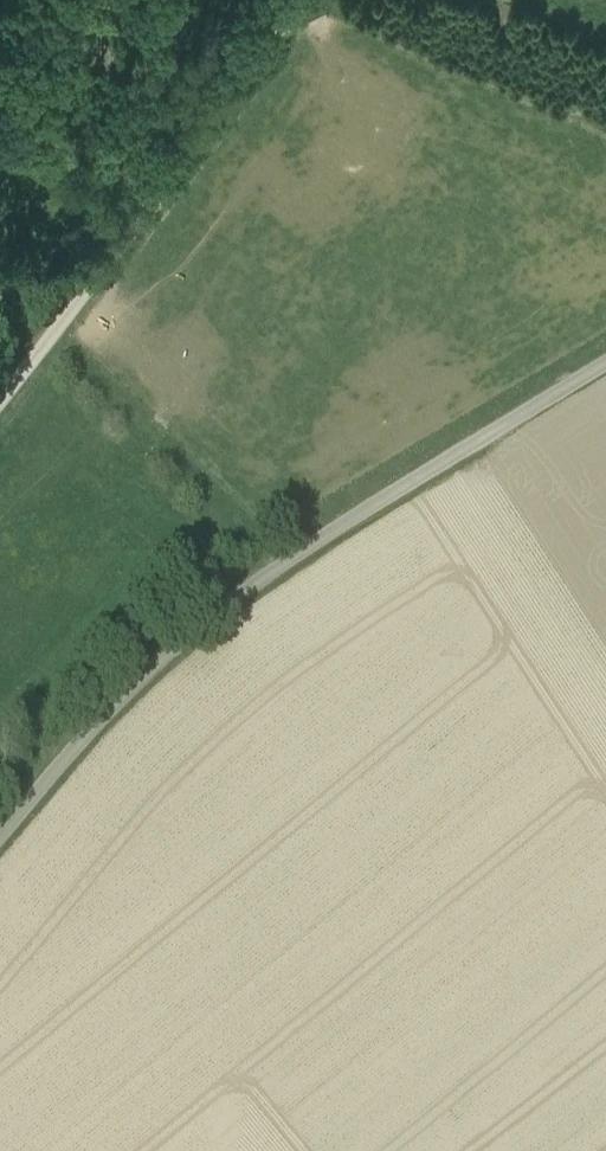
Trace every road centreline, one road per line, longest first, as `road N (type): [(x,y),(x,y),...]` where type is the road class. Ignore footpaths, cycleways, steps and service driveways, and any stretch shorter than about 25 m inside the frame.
road 1 (track): [(303,0),(0,403)]

